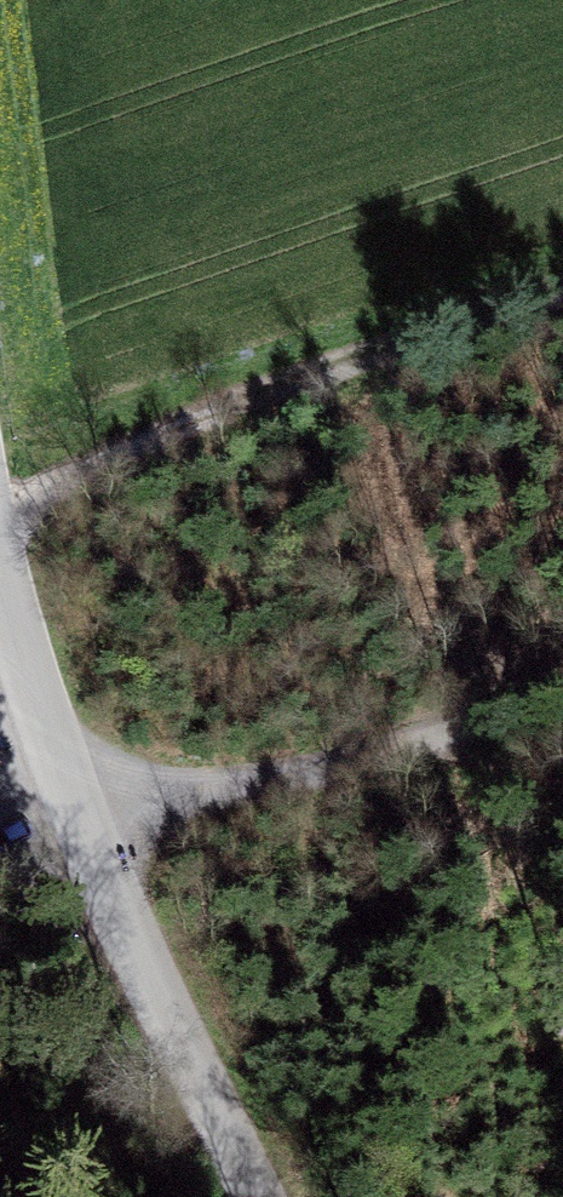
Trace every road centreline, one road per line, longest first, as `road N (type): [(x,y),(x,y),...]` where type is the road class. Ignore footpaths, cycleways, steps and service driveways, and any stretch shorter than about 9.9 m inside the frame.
road 1 (unclassified): [(258,1196),(81,824),(40,718),(0,575)]
road 2 (track): [(562,302),(0,508)]
road 3 (track): [(81,824),(236,791),(562,700)]

